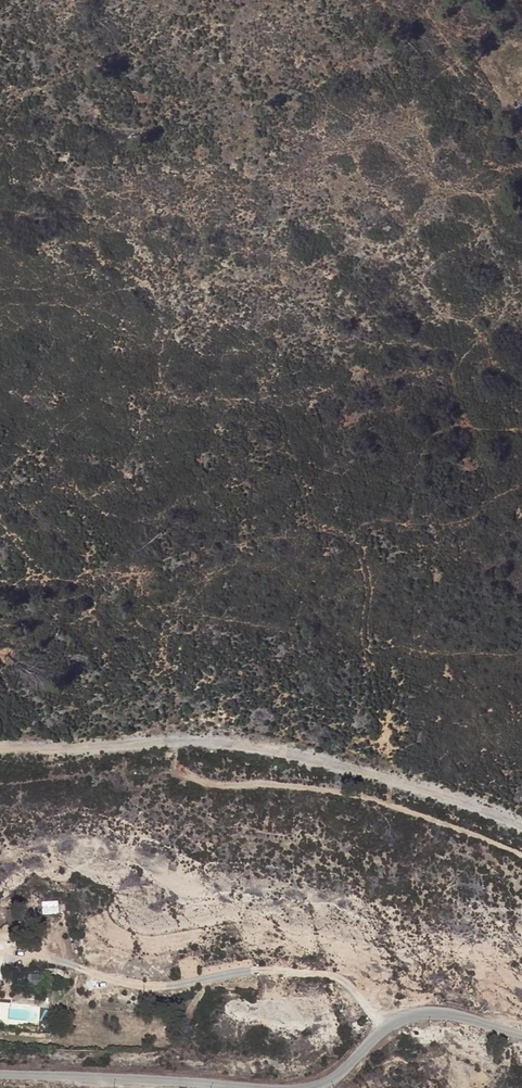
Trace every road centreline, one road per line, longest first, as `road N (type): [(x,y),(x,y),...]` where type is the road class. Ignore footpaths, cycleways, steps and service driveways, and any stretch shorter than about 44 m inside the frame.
road 1 (track): [(0,768),(203,756),(487,807),(521,826)]
road 2 (unclassified): [(255,1087),(0,1075)]
road 3 (unclassified): [(521,1036),(461,1016),(421,1013),(386,1027),(337,1077),(305,1087)]
road 4 (track): [(0,740),(203,756)]

